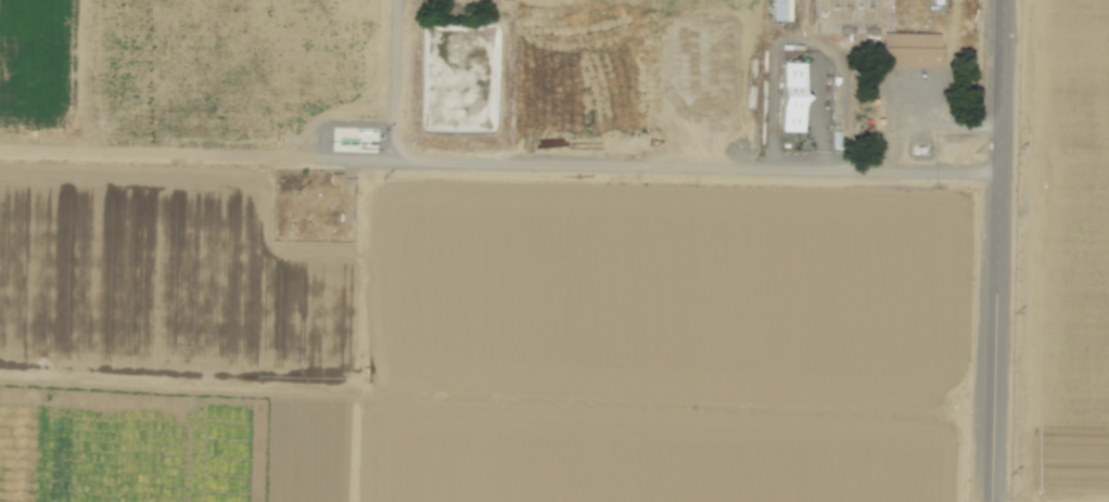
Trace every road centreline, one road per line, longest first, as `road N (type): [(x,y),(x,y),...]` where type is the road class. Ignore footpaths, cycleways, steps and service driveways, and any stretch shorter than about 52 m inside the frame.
road 1 (track): [(1003,171),(0,146)]
road 2 (residential): [(1005,0),(991,501)]
road 3 (track): [(770,167),(775,48),(791,37),(816,44),(838,66),(842,168)]
road 4 (track): [(388,158),(392,0)]

